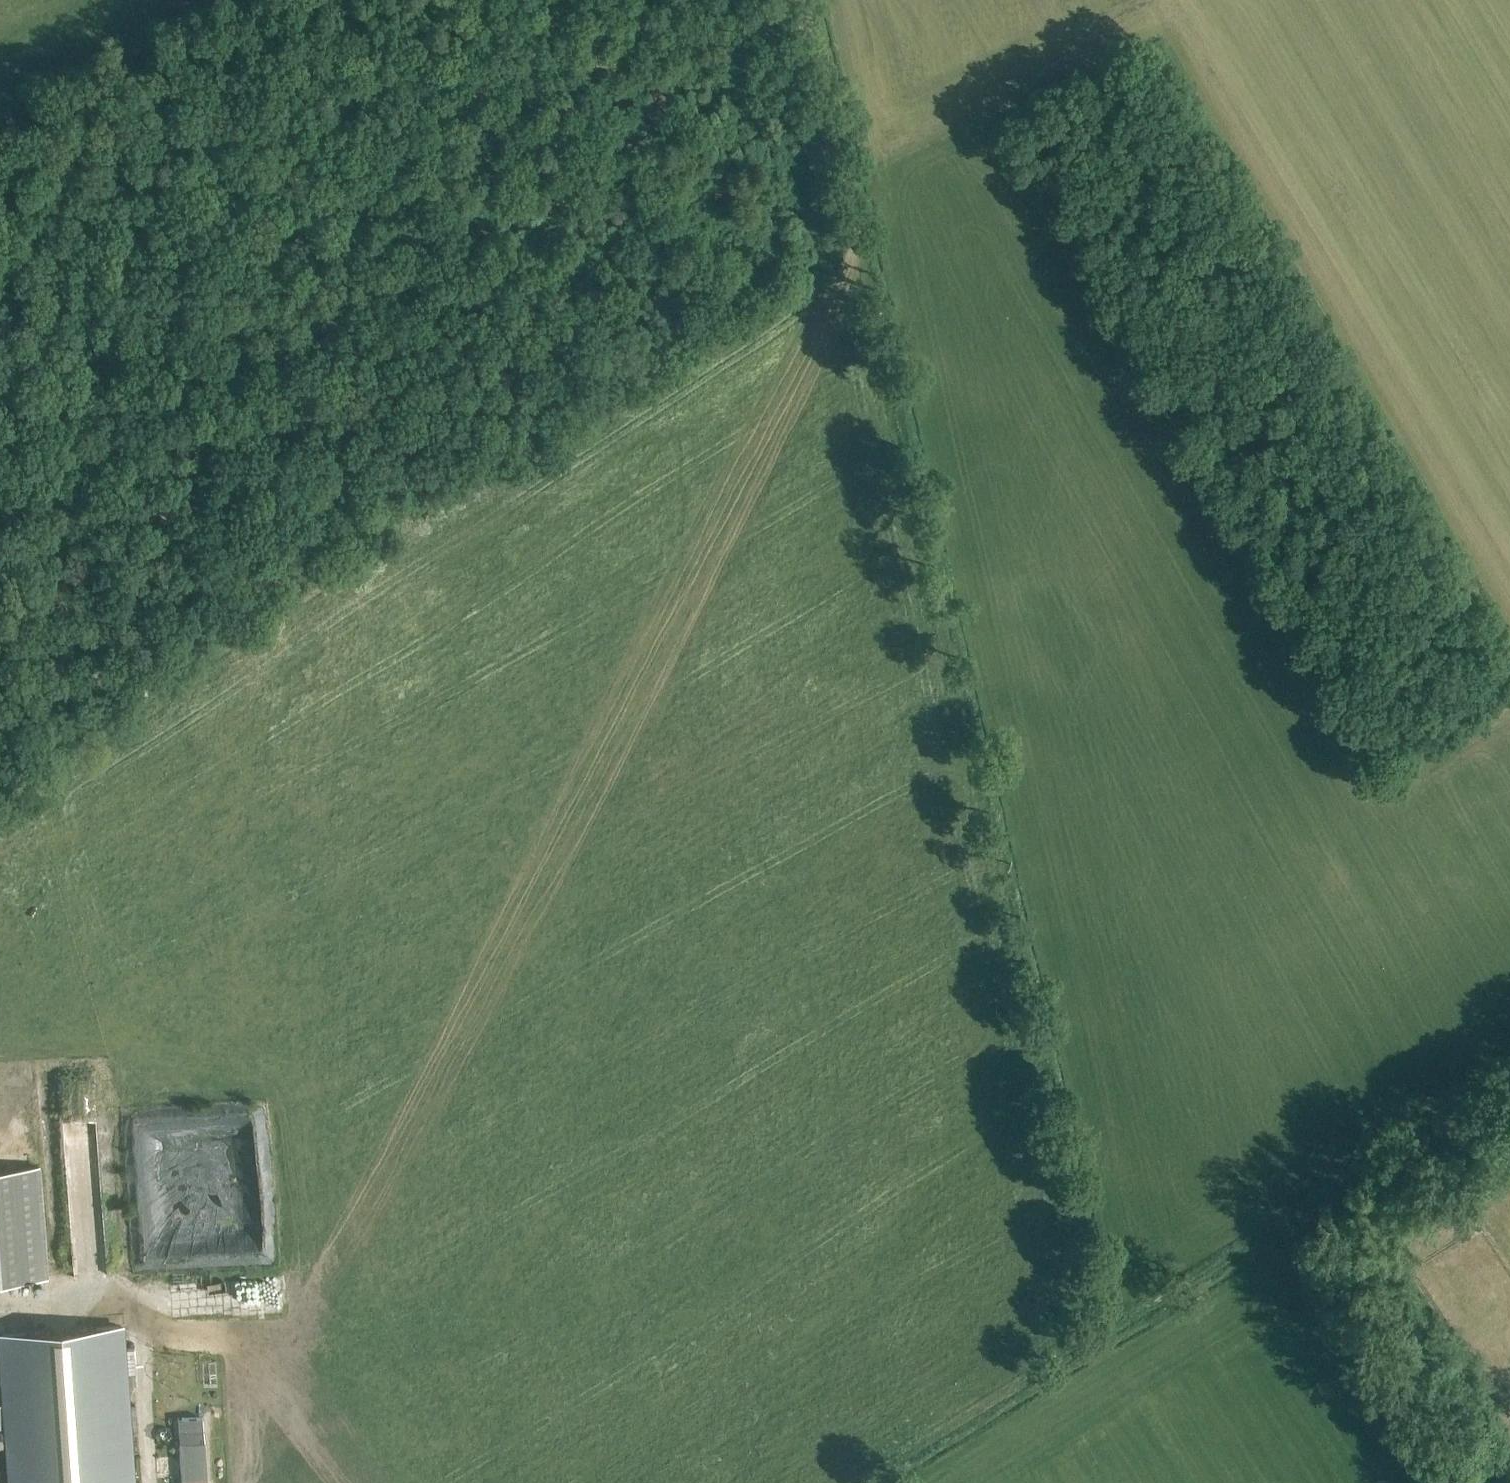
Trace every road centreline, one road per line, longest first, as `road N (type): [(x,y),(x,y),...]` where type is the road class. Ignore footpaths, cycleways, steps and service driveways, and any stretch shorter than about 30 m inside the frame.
road 1 (track): [(869,1482),(1509,1089)]

